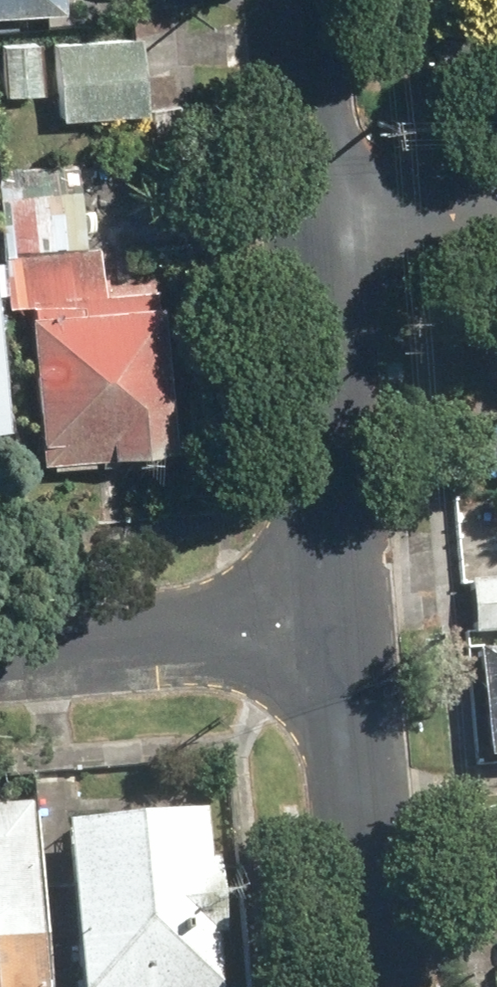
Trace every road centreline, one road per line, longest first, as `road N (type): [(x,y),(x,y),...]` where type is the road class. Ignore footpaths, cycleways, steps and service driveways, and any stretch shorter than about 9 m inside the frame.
road 1 (residential): [(300,220),(333,619)]
road 2 (residential): [(333,619),(367,986)]
road 3 (residential): [(333,619),(0,648)]
road 4 (residential): [(284,0),(300,220)]
road 5 (residential): [(496,206),(300,220)]

